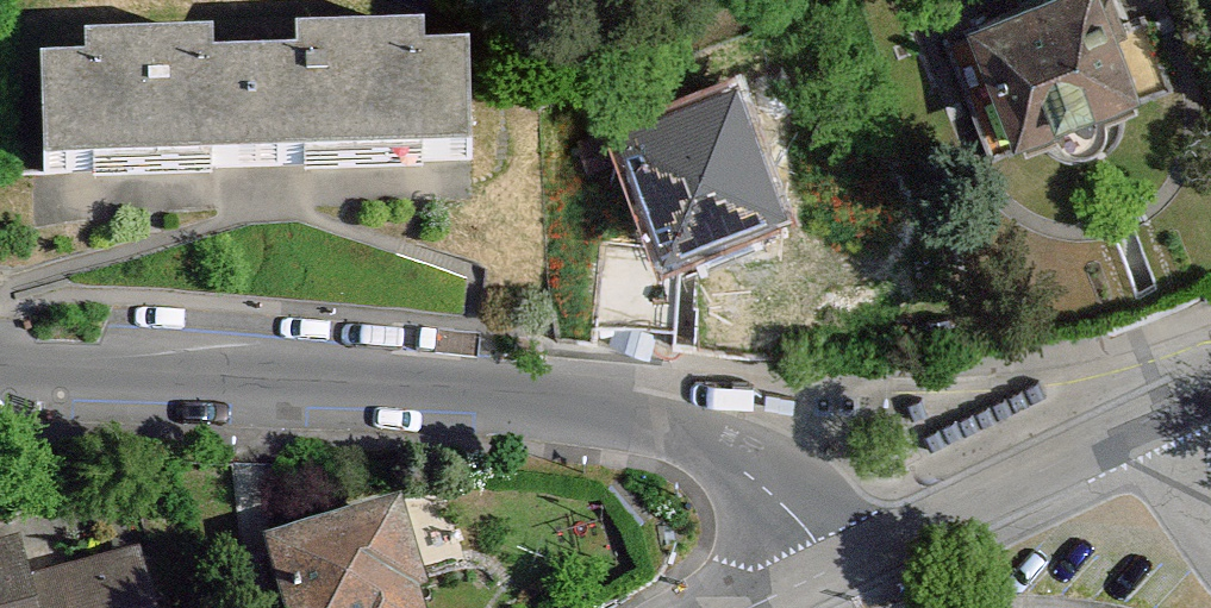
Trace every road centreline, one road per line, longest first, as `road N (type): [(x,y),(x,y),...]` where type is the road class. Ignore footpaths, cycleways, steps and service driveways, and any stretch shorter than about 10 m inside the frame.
road 1 (motorway): [(0,317),(236,252),(691,159),(1210,87)]
road 2 (residential): [(820,548),(649,414),(0,391)]
road 3 (tertiary): [(1141,427),(820,548)]
road 4 (tertiary): [(820,548),(680,607)]
road 5 (residential): [(1141,427),(1210,528)]

